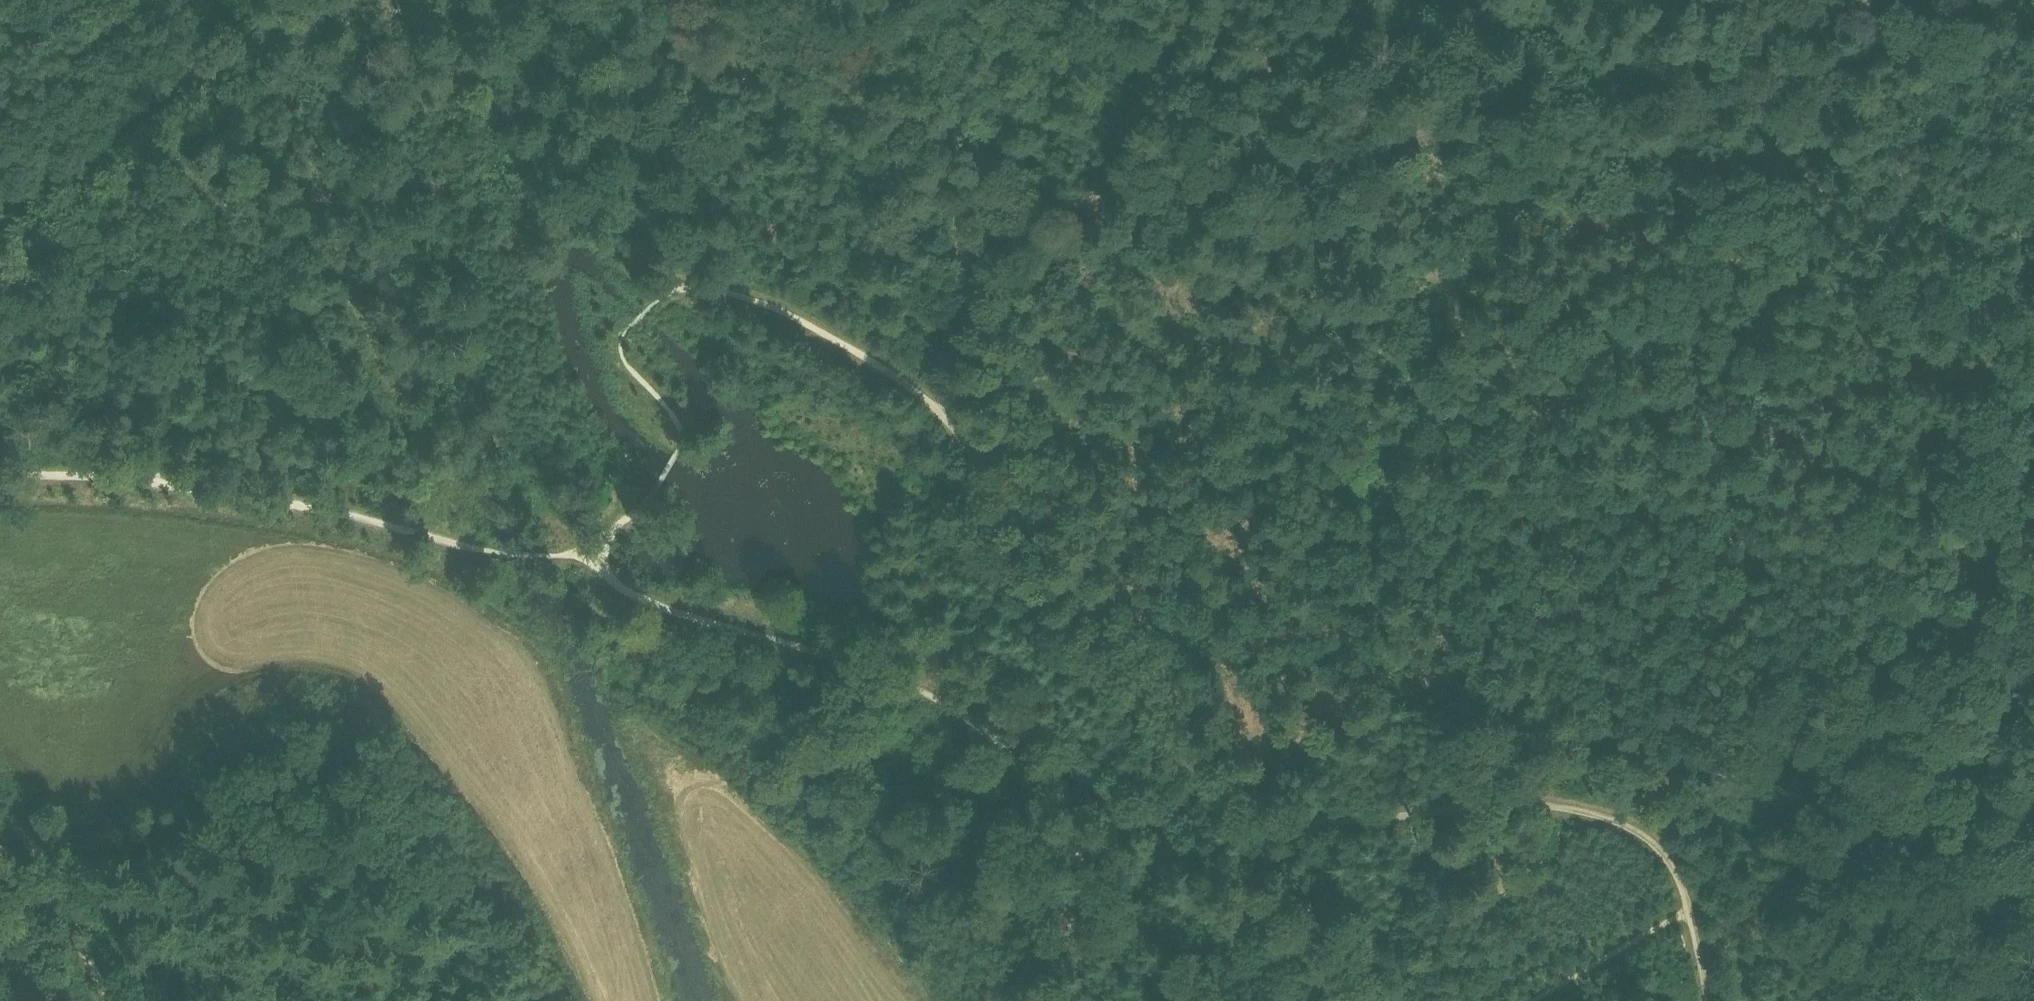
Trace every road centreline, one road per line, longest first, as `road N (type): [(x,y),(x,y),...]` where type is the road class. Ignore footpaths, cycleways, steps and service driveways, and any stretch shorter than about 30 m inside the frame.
road 1 (track): [(1831,0),(1524,105),(1174,176),(1019,231),(968,275)]
road 2 (track): [(959,0),(980,460)]

